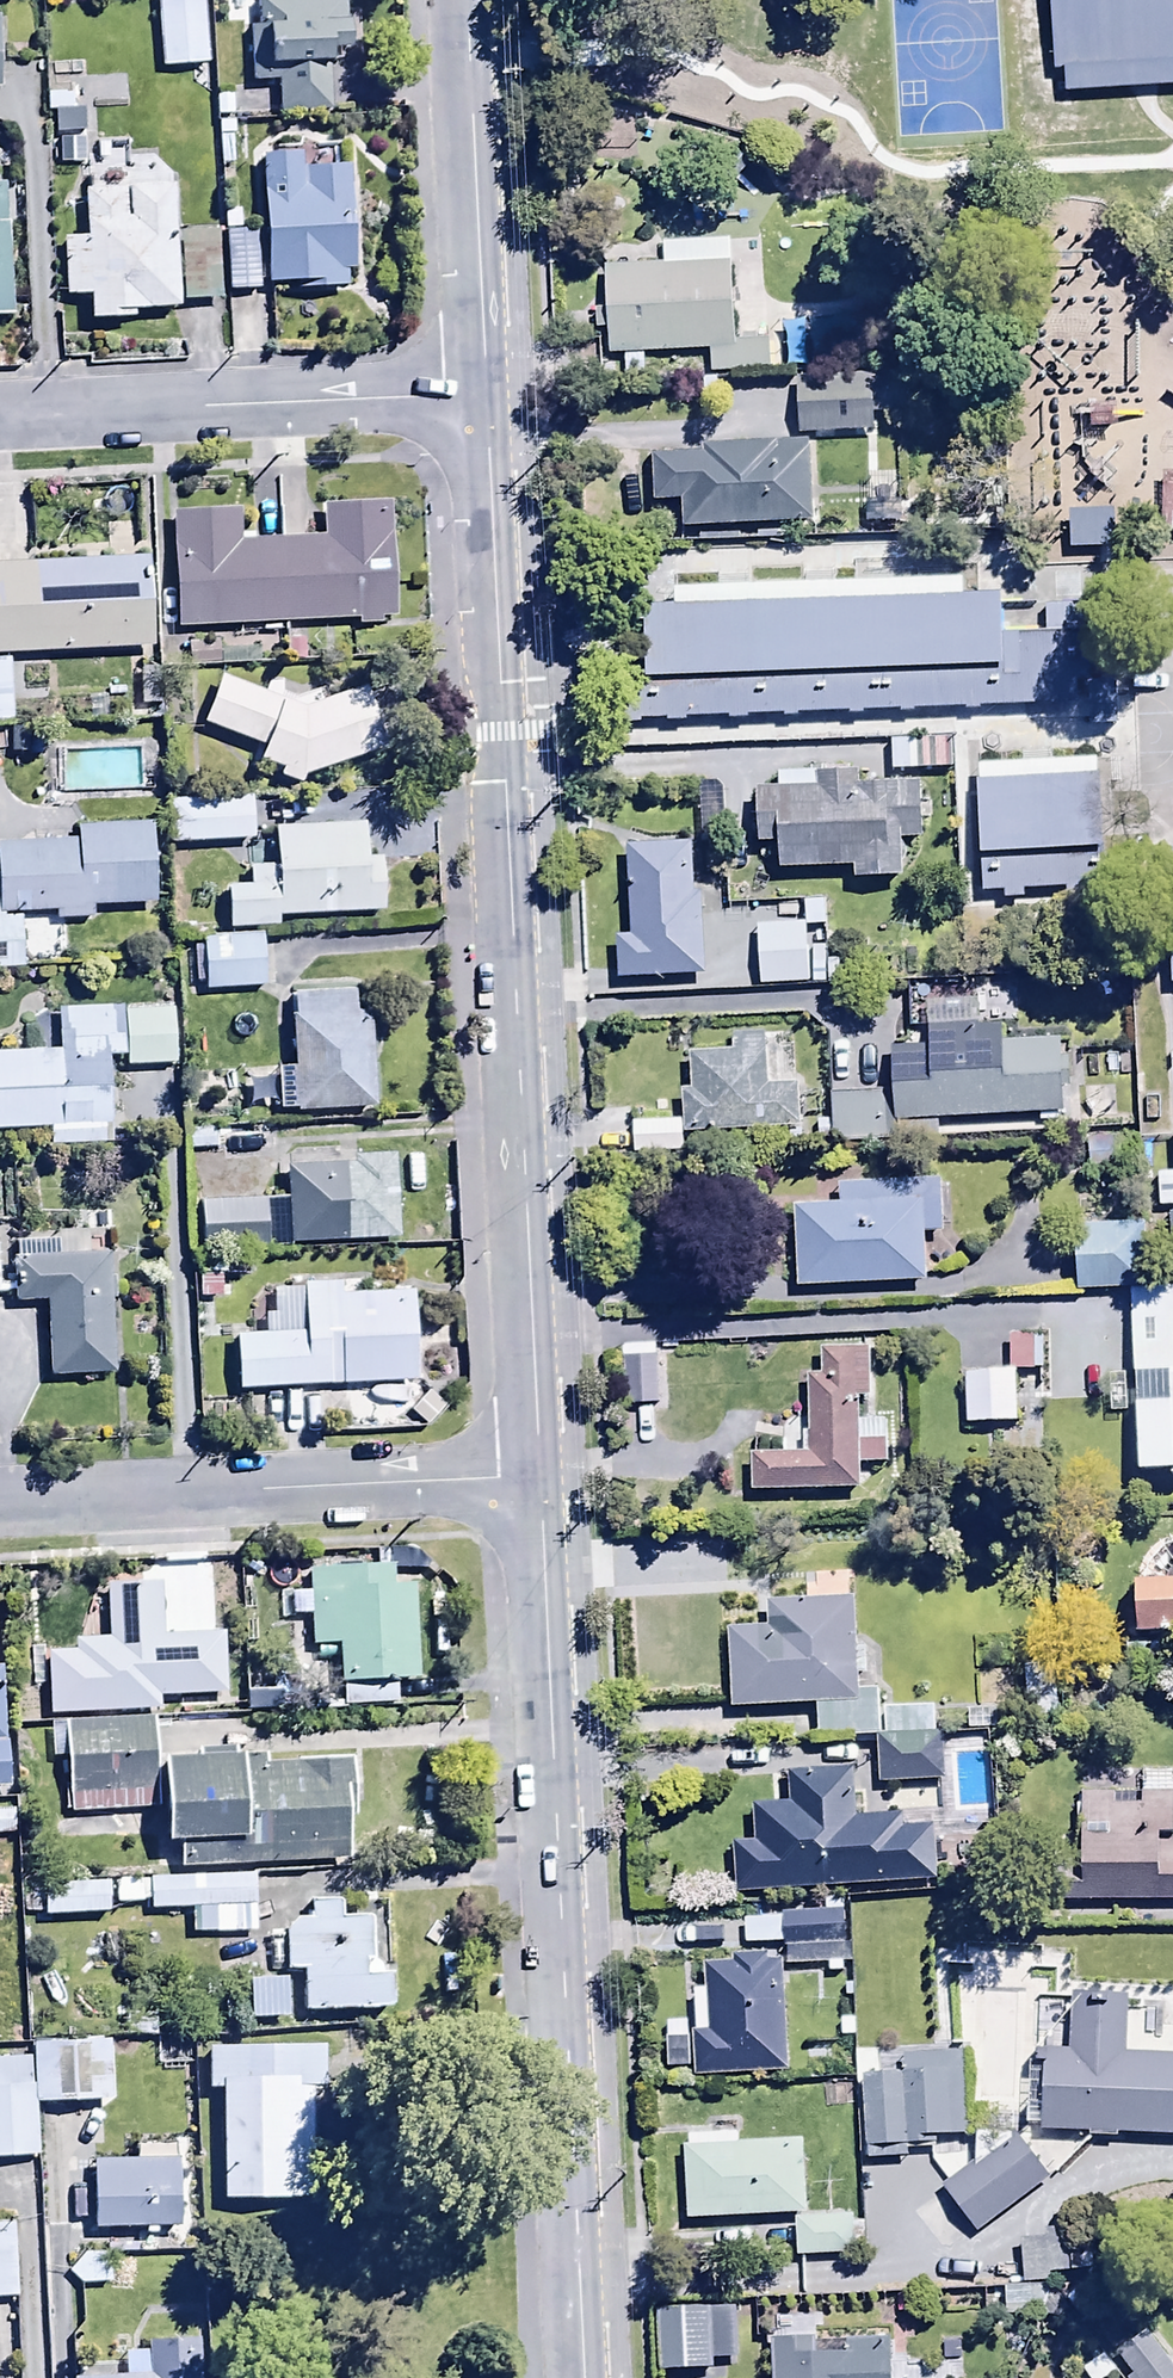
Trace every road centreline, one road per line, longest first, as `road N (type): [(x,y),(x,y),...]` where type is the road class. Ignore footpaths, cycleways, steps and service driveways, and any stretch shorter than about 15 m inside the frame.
road 1 (tertiary): [(483,392),(540,1475)]
road 2 (tertiary): [(540,1475),(581,2377)]
road 3 (residential): [(540,1475),(0,1502)]
road 4 (residential): [(483,392),(0,416)]
road 5 (tertiary): [(464,0),(483,392)]

